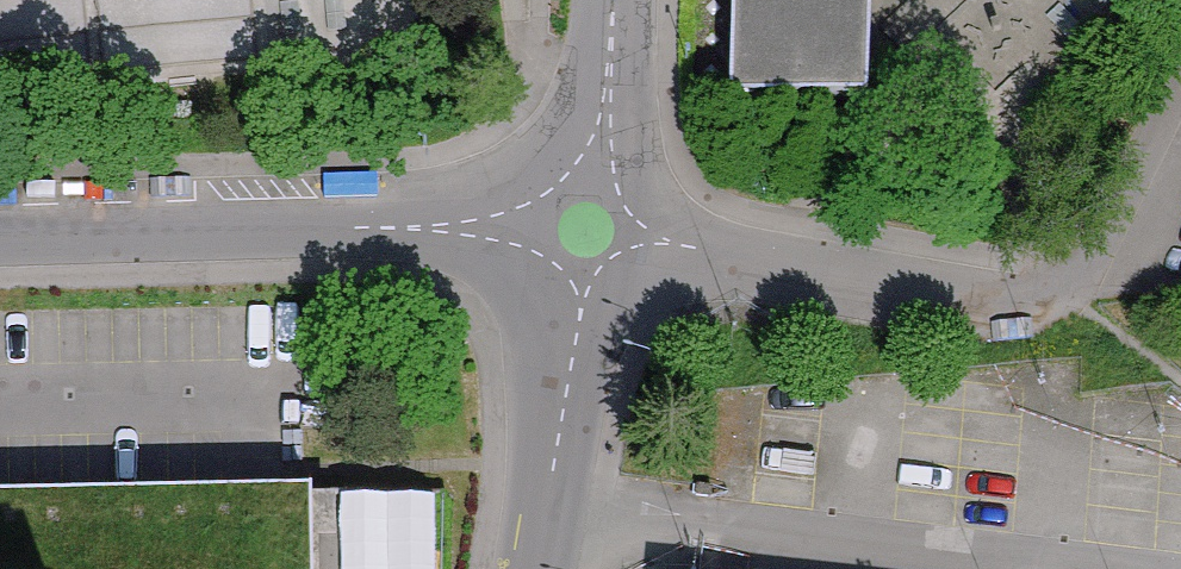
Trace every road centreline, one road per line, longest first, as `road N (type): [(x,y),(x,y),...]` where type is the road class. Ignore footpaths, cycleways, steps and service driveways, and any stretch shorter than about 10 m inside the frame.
road 1 (residential): [(585,231),(981,295),(1070,289),(1110,240),(1180,90)]
road 2 (residential): [(0,236),(585,231)]
road 3 (residential): [(536,568),(582,305),(585,231)]
road 4 (residential): [(585,231),(613,0)]

